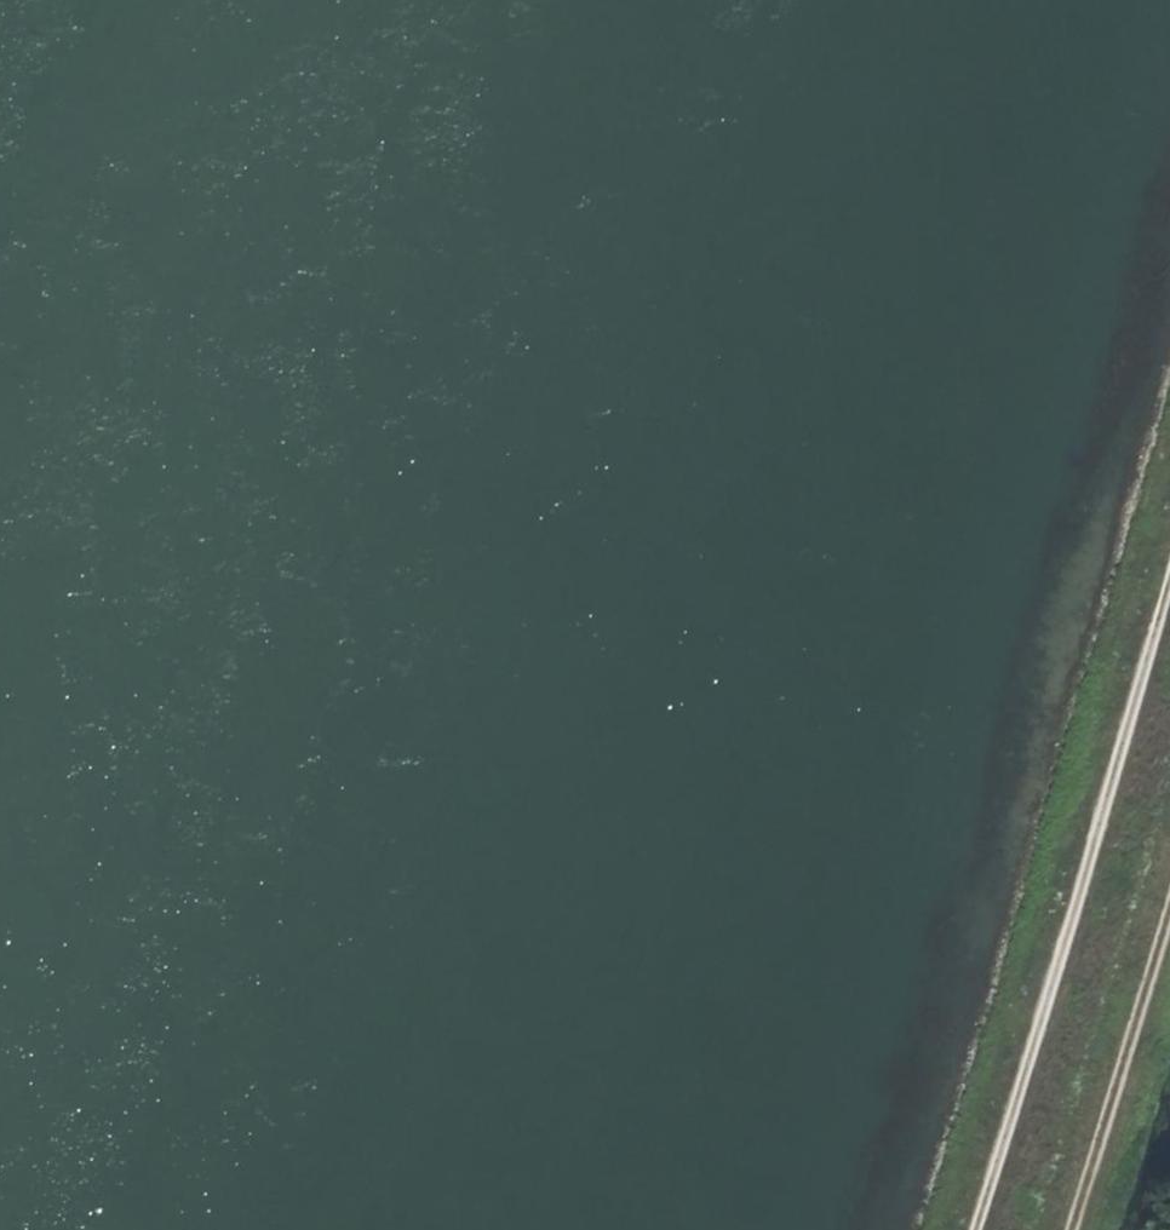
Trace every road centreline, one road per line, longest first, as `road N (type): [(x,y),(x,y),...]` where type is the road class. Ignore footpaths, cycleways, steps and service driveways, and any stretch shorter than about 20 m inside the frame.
road 1 (track): [(1169,540),(967,1229)]

